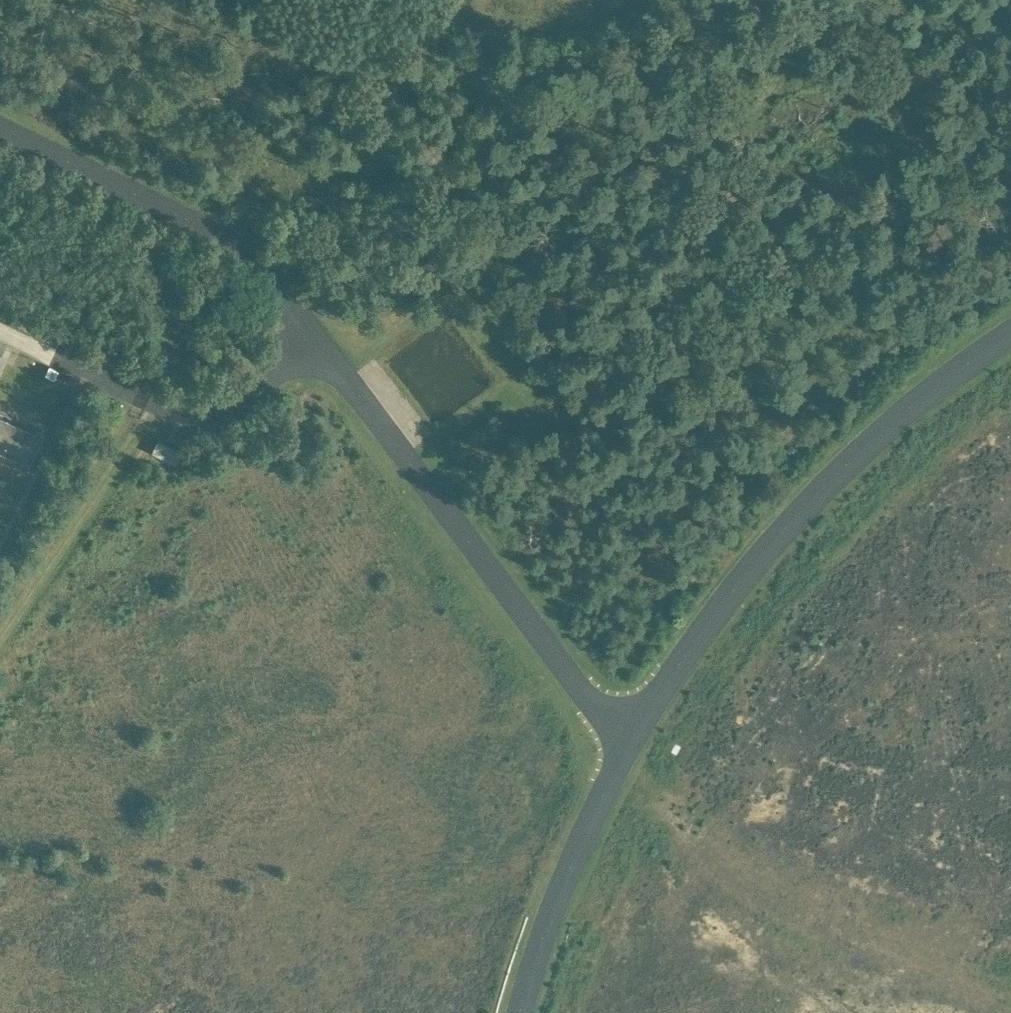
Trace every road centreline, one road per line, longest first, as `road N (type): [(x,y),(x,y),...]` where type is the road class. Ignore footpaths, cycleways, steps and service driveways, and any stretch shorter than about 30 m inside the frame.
road 1 (unclassified): [(1010,340),(850,462),(693,642),(638,740)]
road 2 (unclassified): [(638,740),(588,698),(311,337)]
road 3 (unclassified): [(311,337),(238,250),(0,129)]
road 4 (unclassified): [(0,329),(189,412),(257,389),(311,337)]
road 5 (unclassified): [(638,740),(562,874),(516,1012)]

